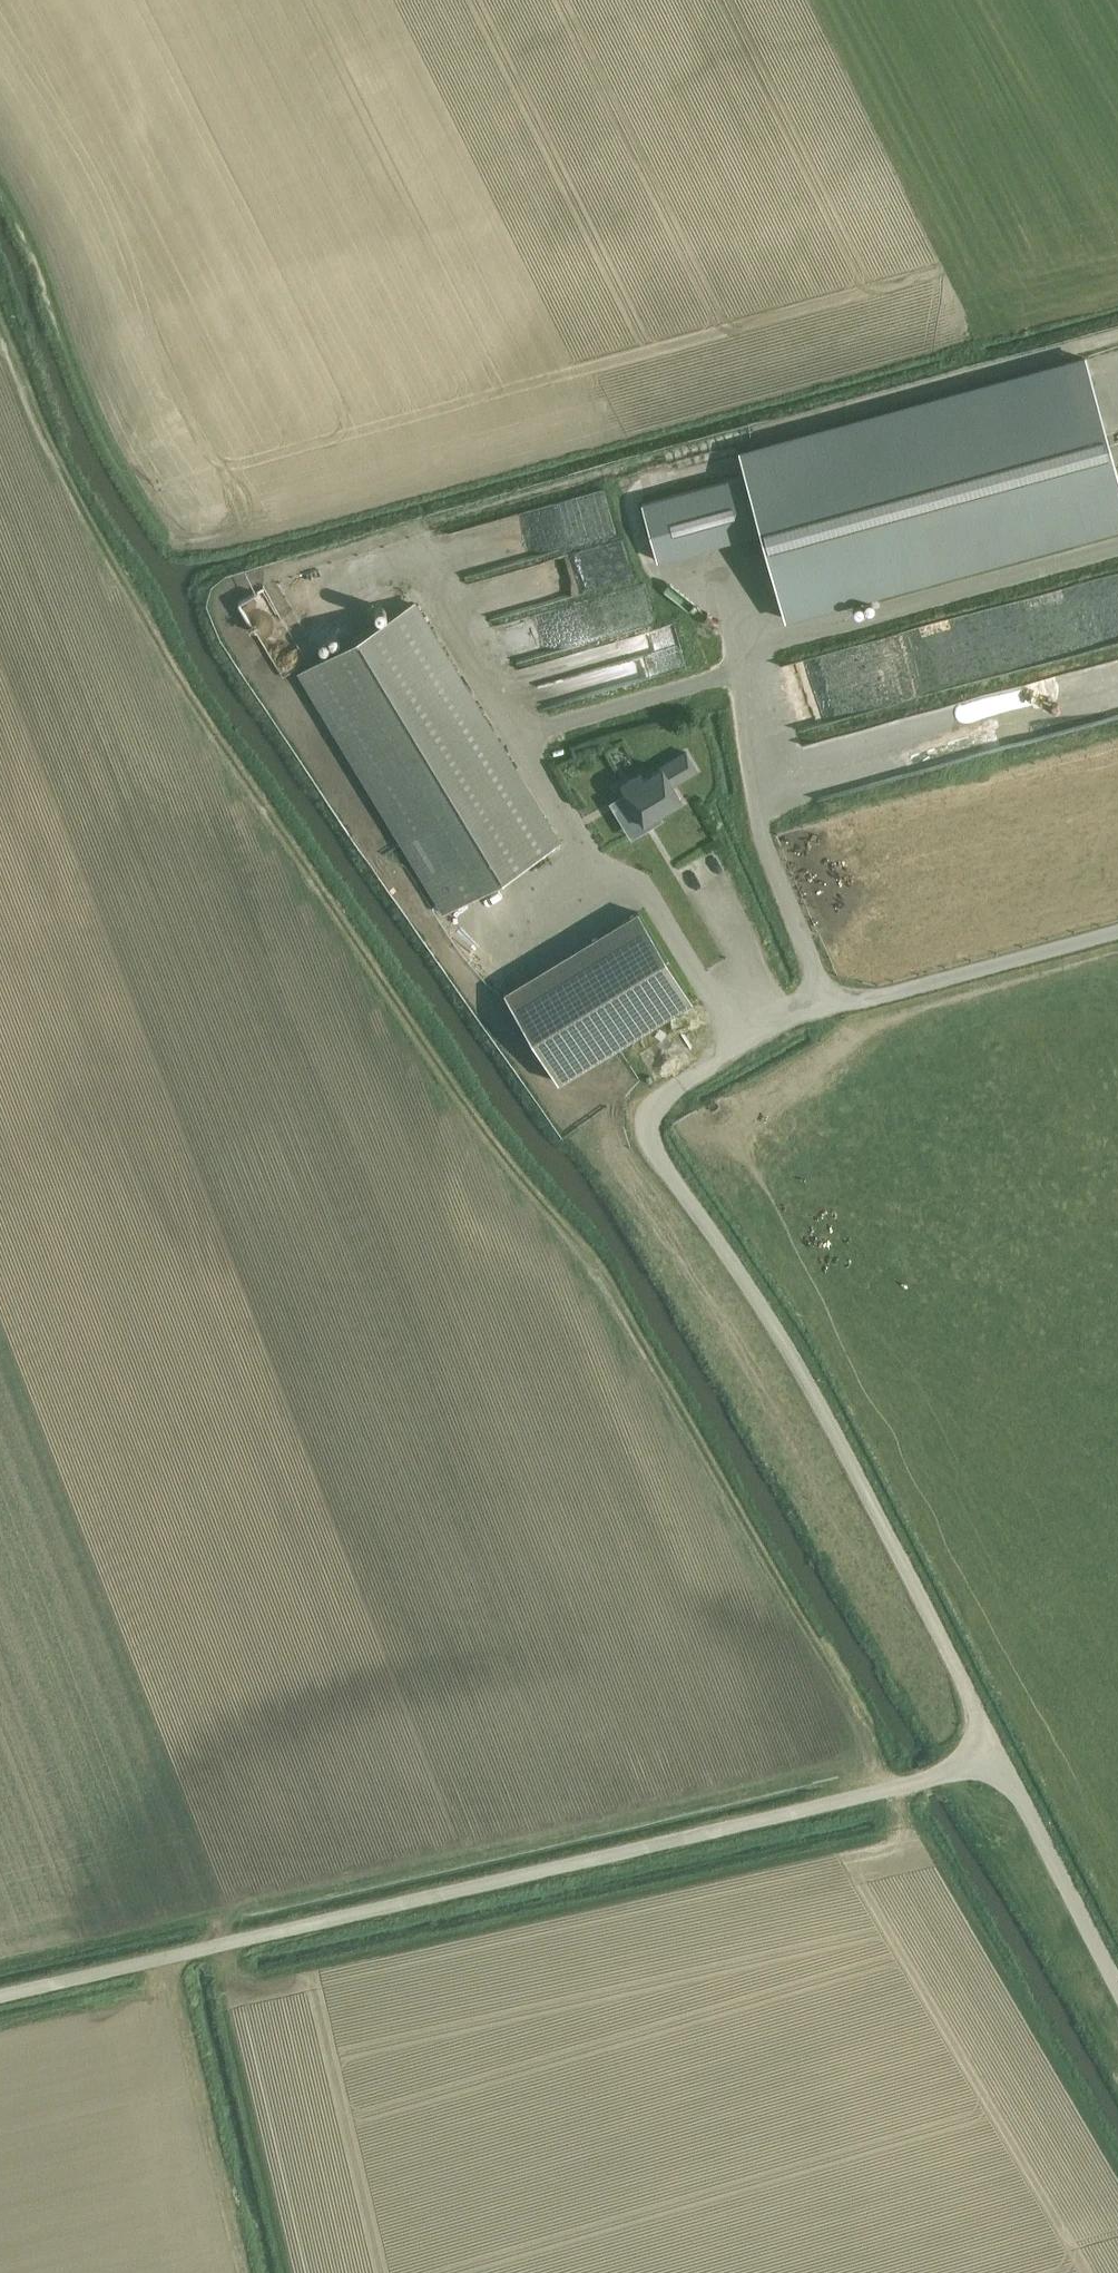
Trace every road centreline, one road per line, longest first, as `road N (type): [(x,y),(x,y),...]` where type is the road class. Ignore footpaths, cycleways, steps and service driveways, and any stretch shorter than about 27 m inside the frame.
road 1 (unclassified): [(0,1994),(905,1784),(999,1754)]
road 2 (unclassified): [(999,1754),(792,1354),(652,1141),(652,1114),(667,1093),(802,1016),(863,1000)]
road 3 (track): [(1117,931),(863,1000)]
road 4 (unclassified): [(1117,1987),(999,1754)]

